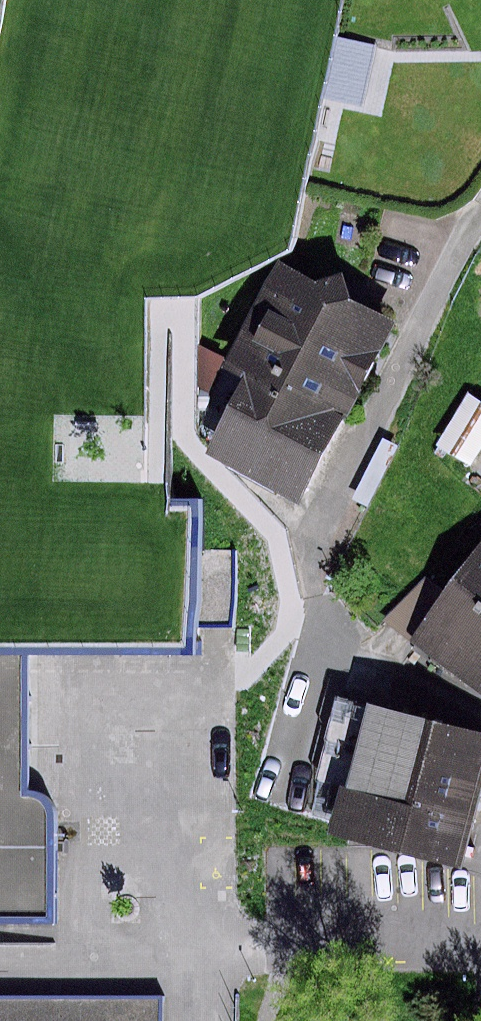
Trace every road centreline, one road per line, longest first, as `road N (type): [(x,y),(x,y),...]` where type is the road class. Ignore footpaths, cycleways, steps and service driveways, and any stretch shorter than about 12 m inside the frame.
road 1 (residential): [(480,209),(309,553)]

